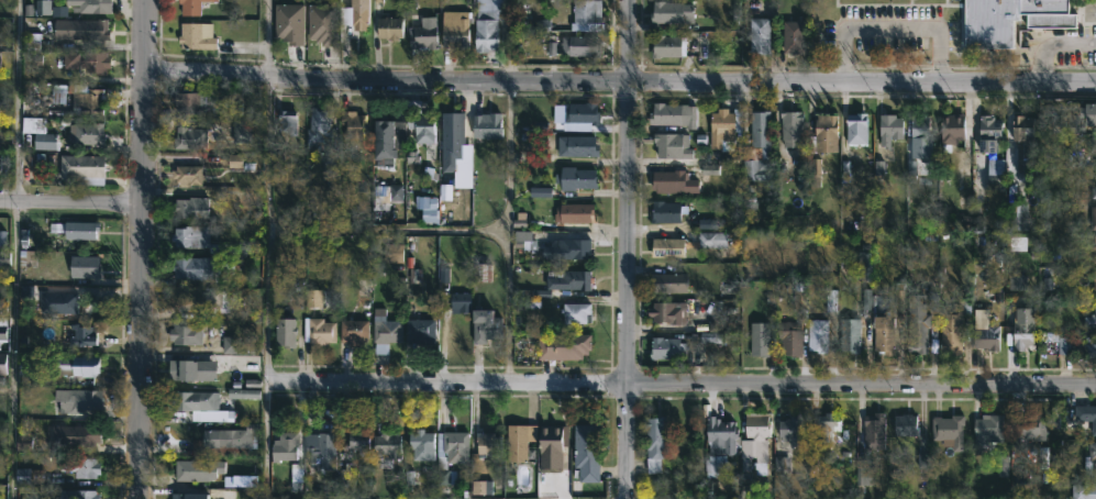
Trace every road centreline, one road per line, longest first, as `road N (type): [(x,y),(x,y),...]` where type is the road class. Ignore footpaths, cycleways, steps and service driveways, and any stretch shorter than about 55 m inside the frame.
road 1 (residential): [(1095,82),(428,81),(143,71)]
road 2 (residential): [(267,380),(1095,385)]
road 3 (residential): [(143,0),(138,498)]
road 4 (residential): [(625,0),(623,498)]
road 5 (residential): [(140,207),(0,203)]

